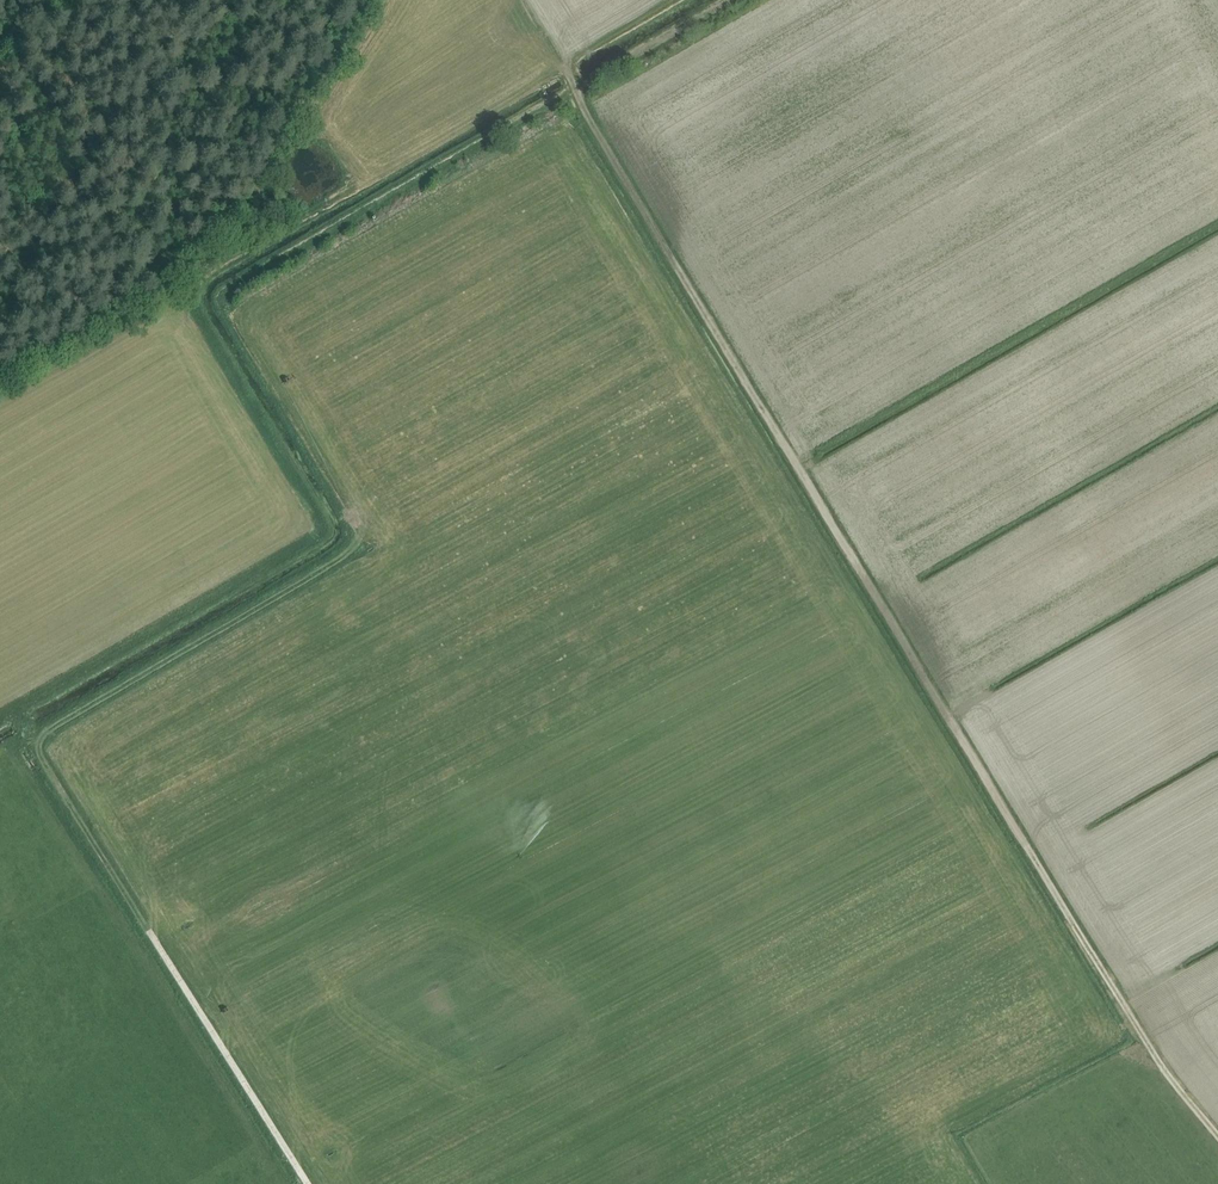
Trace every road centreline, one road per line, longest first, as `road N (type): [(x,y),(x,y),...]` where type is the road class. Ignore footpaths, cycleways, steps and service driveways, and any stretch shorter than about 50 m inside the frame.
road 1 (track): [(1217,1134),(1151,1052),(564,69)]
road 2 (track): [(29,738),(306,1183)]

